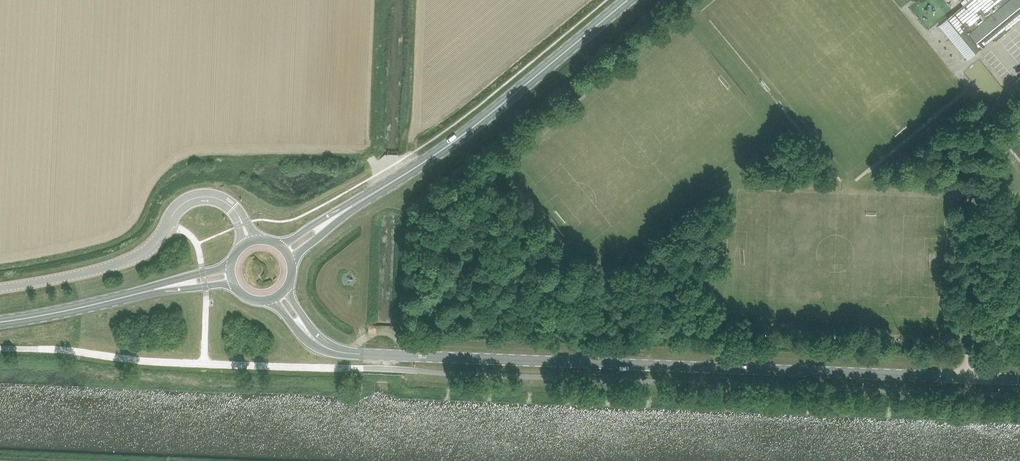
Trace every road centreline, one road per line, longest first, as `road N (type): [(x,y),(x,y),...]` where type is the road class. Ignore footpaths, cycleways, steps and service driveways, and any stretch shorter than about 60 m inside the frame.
road 1 (unclassified): [(968,378),(369,355),(318,343)]
road 2 (primary): [(352,206),(468,131),(627,0)]
road 3 (unclassified): [(968,378),(978,136),(1019,94)]
road 4 (unclassified): [(0,289),(135,257),(194,198),(221,200),(239,218)]
road 5 (track): [(392,182),(406,208),(402,345)]
road 6 (primary): [(153,290),(0,322)]
road 7 (track): [(363,199),(363,340)]

